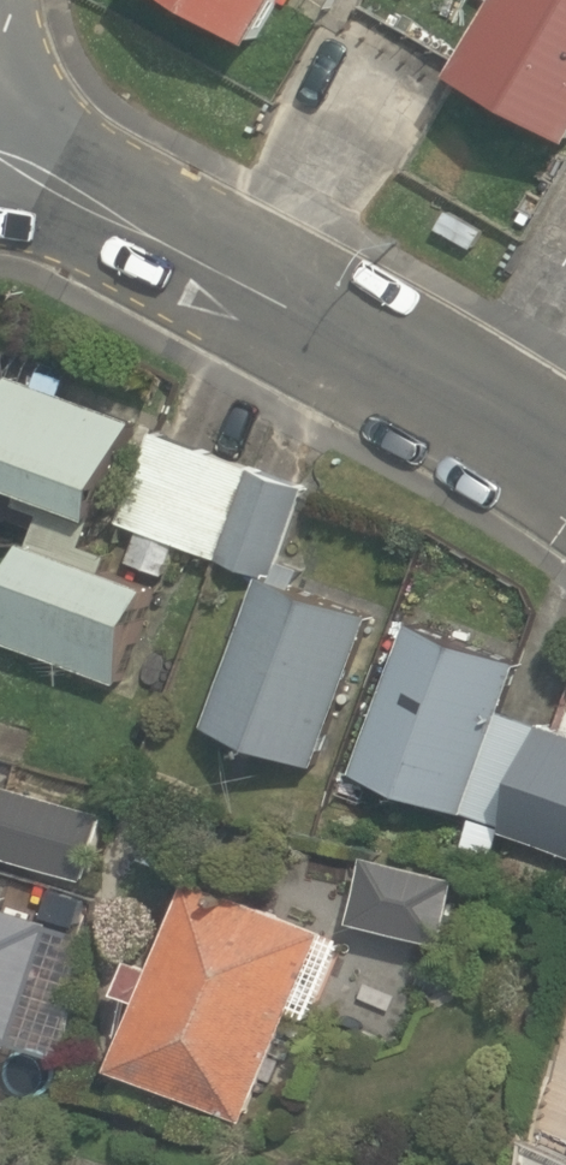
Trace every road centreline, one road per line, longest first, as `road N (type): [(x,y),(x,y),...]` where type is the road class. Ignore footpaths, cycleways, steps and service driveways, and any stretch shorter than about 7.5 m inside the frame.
road 1 (tertiary): [(0,149),(565,468)]

